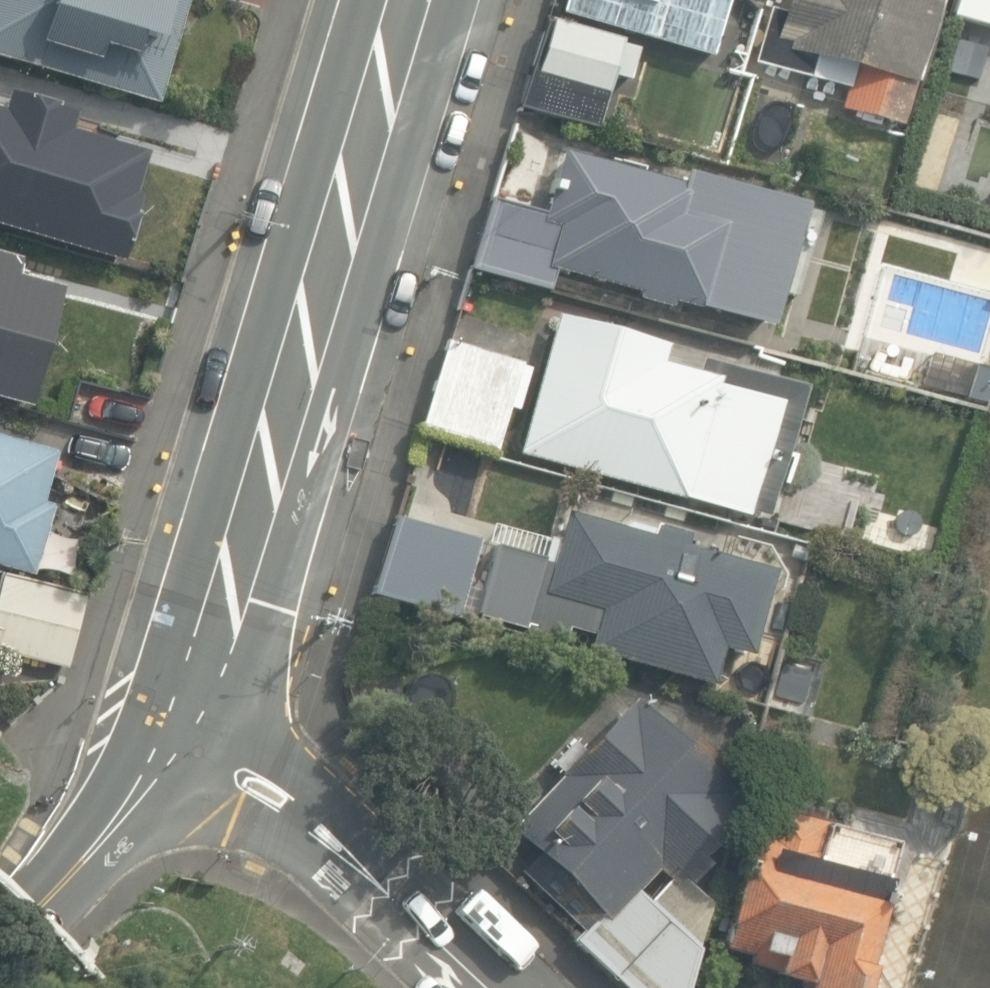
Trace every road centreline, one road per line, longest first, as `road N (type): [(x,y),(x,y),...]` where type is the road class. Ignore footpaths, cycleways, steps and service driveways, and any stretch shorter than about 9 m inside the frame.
road 1 (secondary): [(183,718),(227,600),(412,0)]
road 2 (residential): [(183,718),(263,777),(492,987)]
road 3 (secondary): [(0,951),(132,804),(183,718)]

